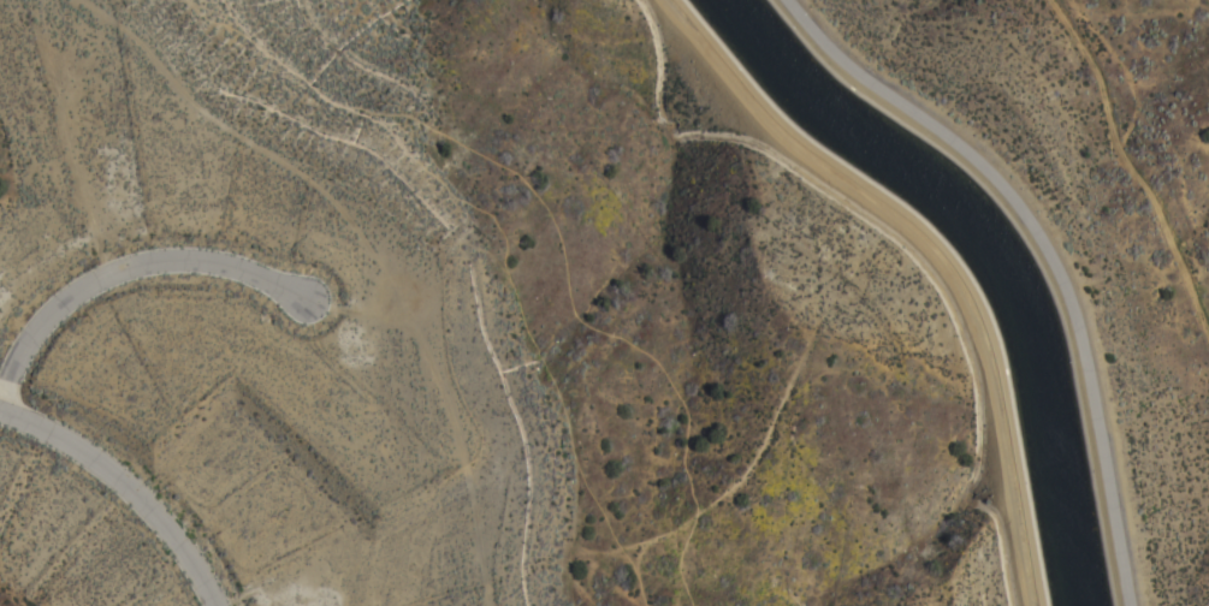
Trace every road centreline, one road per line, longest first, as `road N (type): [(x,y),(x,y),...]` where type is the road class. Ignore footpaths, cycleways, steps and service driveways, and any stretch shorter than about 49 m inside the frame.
road 1 (track): [(671,0),(778,133),(912,226),(955,279),(983,326),(1032,605)]
road 2 (residential): [(0,406),(28,341),(96,278),(192,256),(250,267),(310,293)]
road 3 (residential): [(219,605),(189,552),(134,489),(71,445),(0,413)]
road 4 (track): [(574,605),(565,560),(575,506),(563,411),(539,375)]

